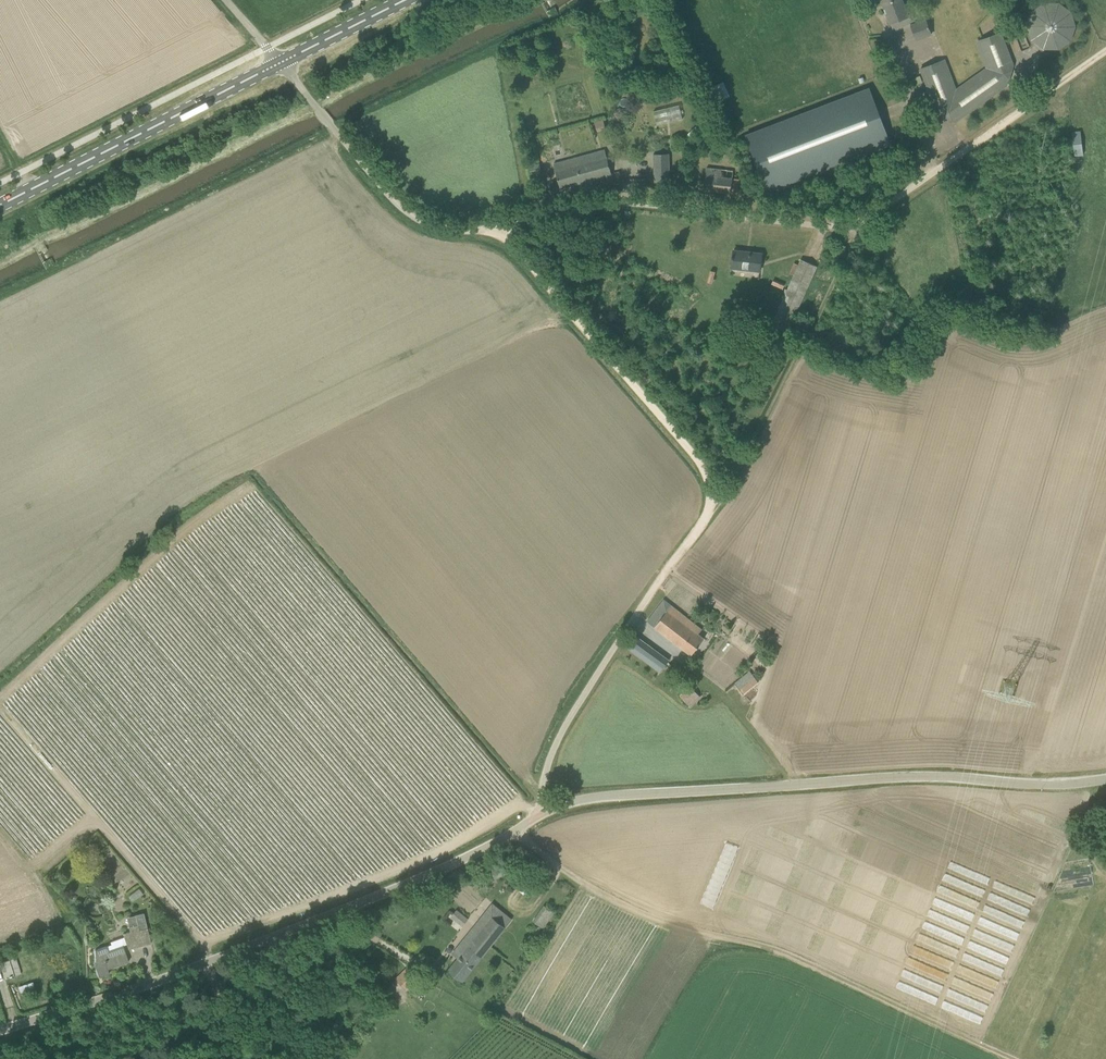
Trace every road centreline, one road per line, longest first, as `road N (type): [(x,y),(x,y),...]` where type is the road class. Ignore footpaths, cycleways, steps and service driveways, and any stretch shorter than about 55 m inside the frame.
road 1 (unclassified): [(505,232),(691,450),(719,503),(580,702),(552,755),(538,816)]
road 2 (unclassified): [(0,1032),(237,950),(507,837),(538,816)]
road 3 (unclassified): [(538,816),(601,796),(926,776),(1060,785),(1105,779)]
road 4 (track): [(523,825),(564,870),(655,921),(799,957),(1012,1058)]
road 5 (unclassified): [(864,226),(823,229),(655,207),(578,210),(505,232)]
road 6 (primary): [(0,205),(281,62)]
road 7 (track): [(719,503),(741,477),(864,226)]
road 8 (unclassified): [(505,232),(429,225),(390,194),(281,62)]
road 9 (track): [(1105,52),(864,226)]
road 10 (primary): [(281,62),(405,0)]

